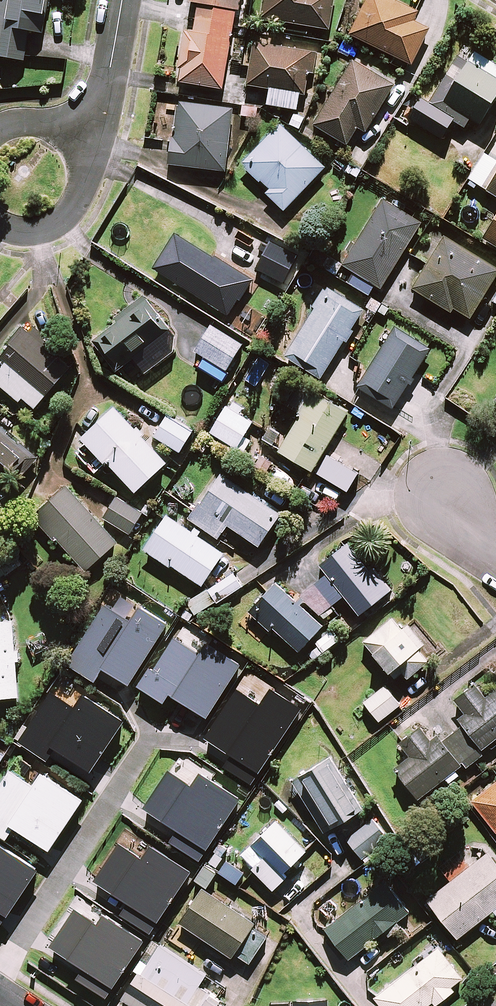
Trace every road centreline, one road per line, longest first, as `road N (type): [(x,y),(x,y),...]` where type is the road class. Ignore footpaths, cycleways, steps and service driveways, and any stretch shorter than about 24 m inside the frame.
road 1 (residential): [(0,963),(152,731)]
road 2 (residential): [(122,0),(106,90),(77,146)]
road 3 (residential): [(77,146),(85,183),(69,217),(35,233),(0,225)]

